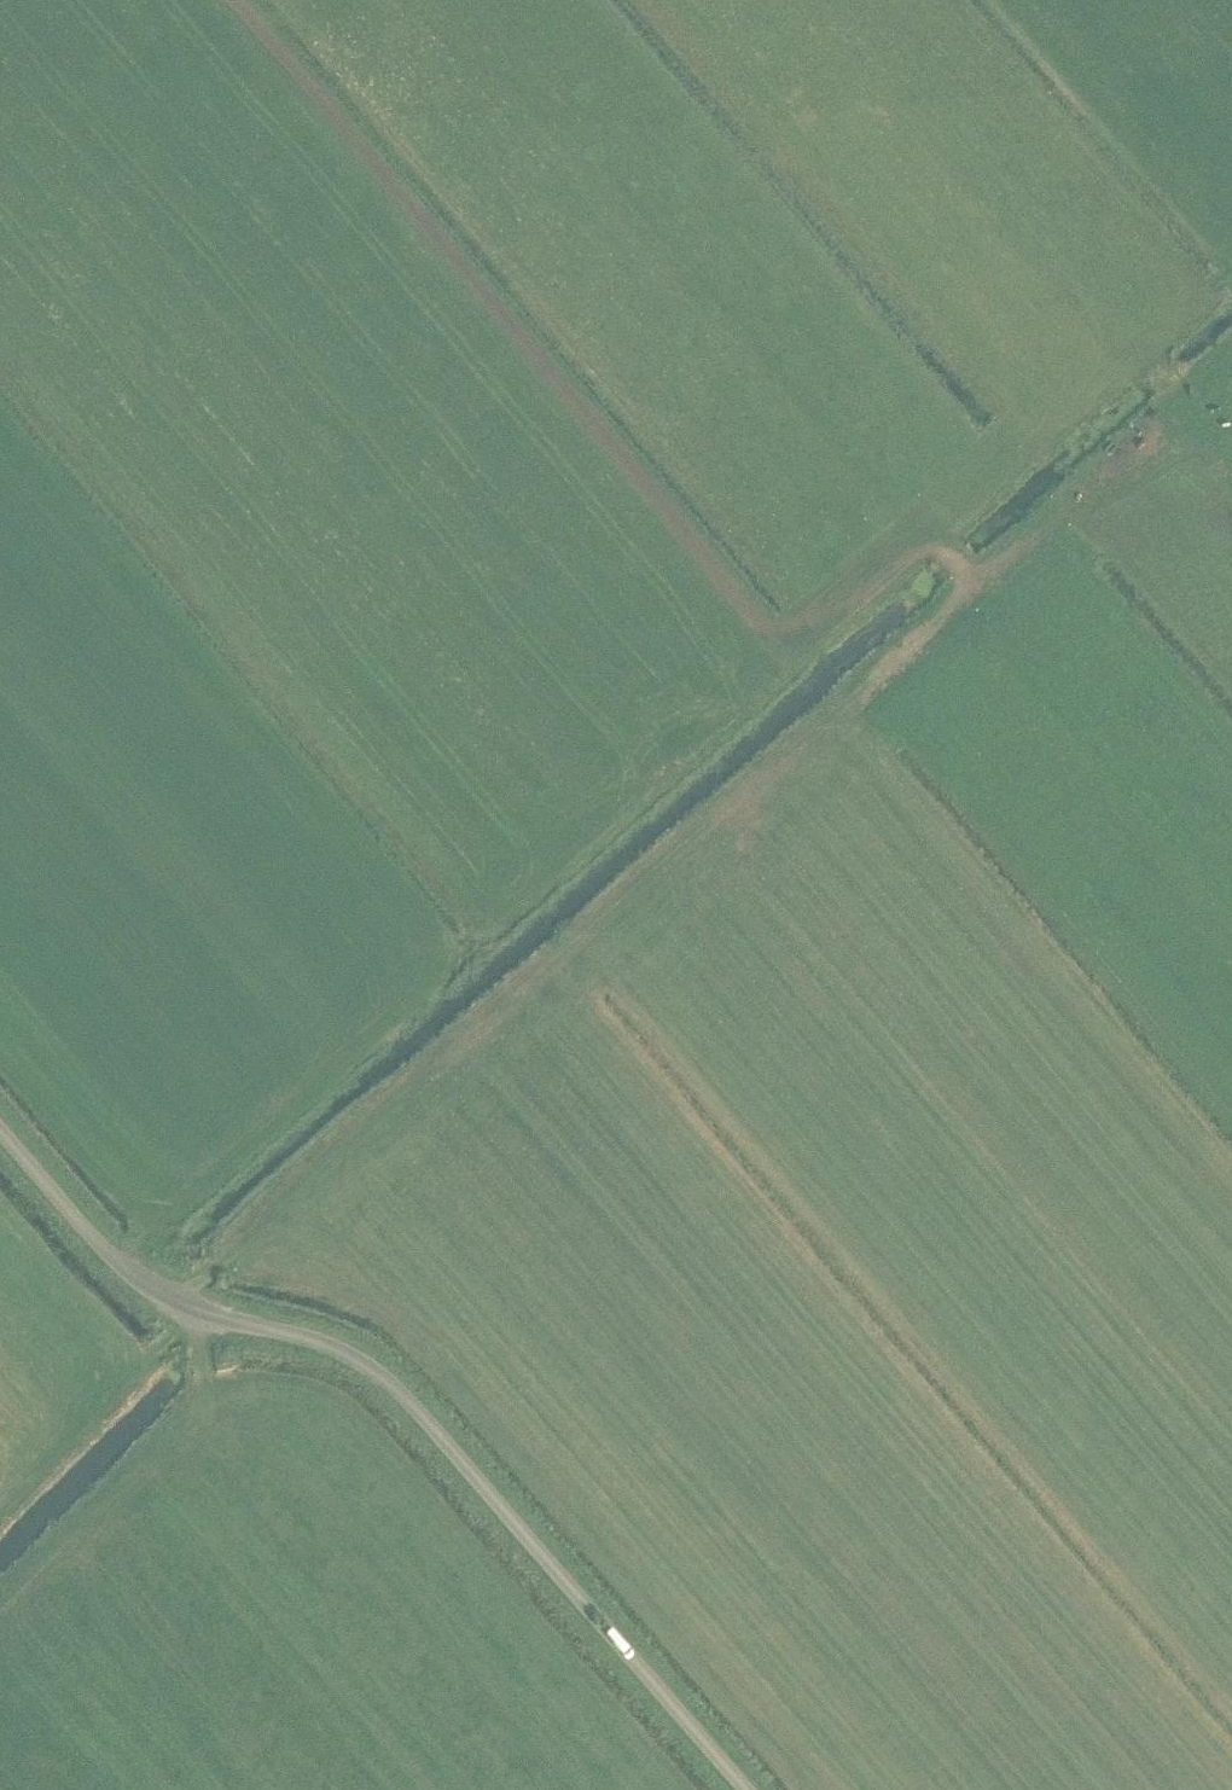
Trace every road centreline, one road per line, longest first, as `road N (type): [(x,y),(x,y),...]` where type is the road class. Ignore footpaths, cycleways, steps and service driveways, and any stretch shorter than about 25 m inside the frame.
road 1 (unclassified): [(742,1789),(507,1539),(389,1395),(347,1358),(246,1331),(115,1262),(0,1141)]

